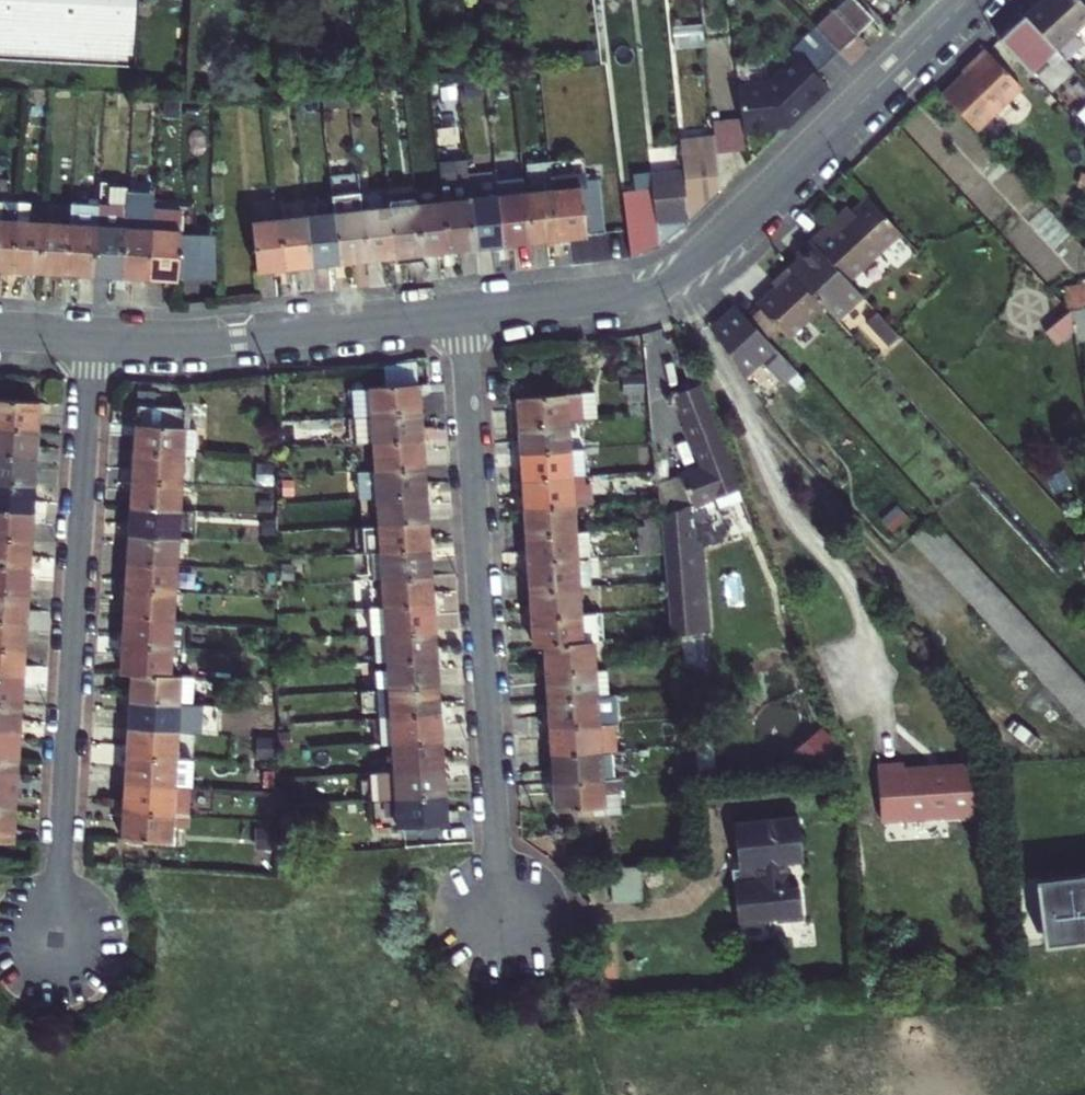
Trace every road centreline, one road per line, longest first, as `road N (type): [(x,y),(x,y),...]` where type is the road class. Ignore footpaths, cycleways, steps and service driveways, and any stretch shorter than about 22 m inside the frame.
road 1 (residential): [(461,310),(632,290),(681,272),(964,0)]
road 2 (residential): [(461,310),(504,920)]
road 3 (residential): [(93,338),(53,943)]
road 4 (residential): [(93,338),(209,338),(461,310)]

